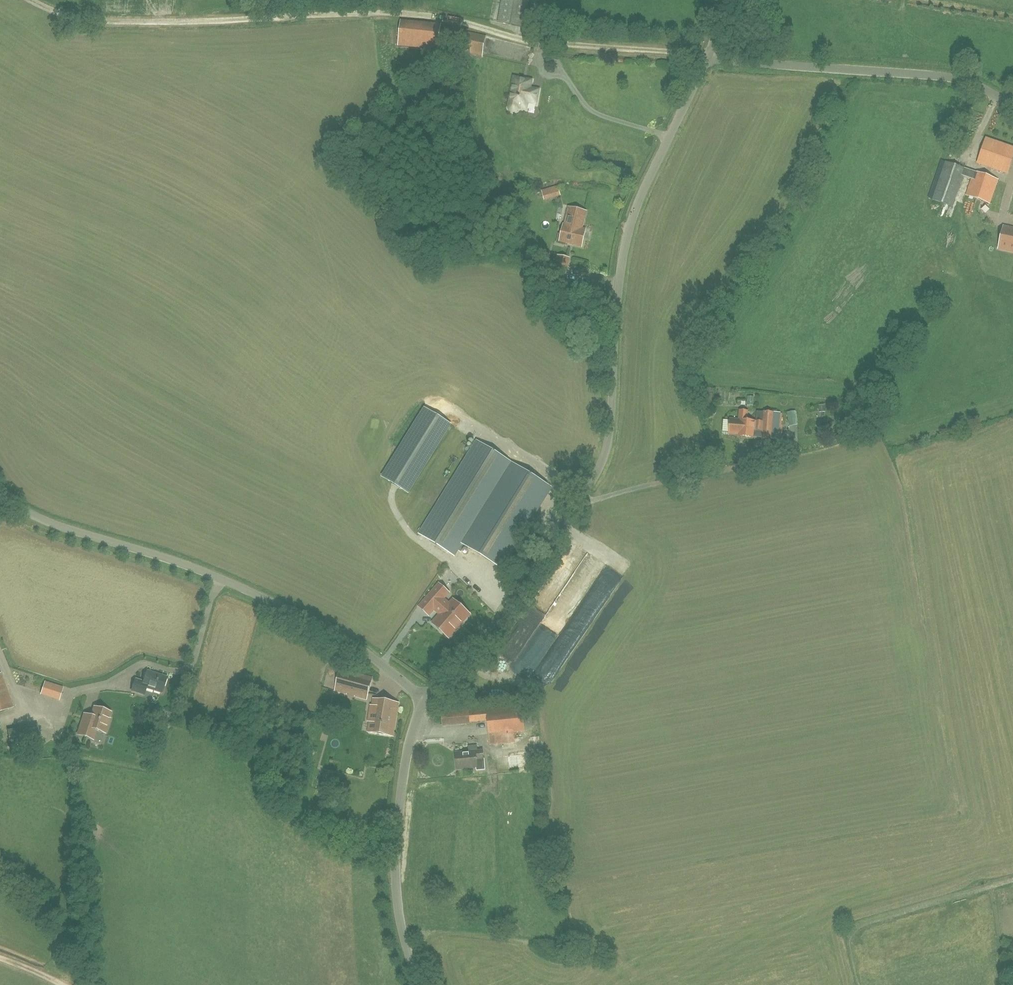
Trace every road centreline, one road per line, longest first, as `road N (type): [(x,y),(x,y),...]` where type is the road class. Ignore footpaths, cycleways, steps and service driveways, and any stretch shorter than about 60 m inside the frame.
road 1 (unclassified): [(425,700),(503,617),(607,451),(625,246),(708,57)]
road 2 (track): [(708,57),(536,42),(410,13),(93,22),(17,0)]
road 3 (unclassified): [(425,700),(326,628),(223,579),(46,522),(0,487)]
road 4 (unclassified): [(1012,109),(947,78),(708,57)]
road 5 (unclassified): [(417,984),(398,911),(396,851),(403,781),(425,700)]

